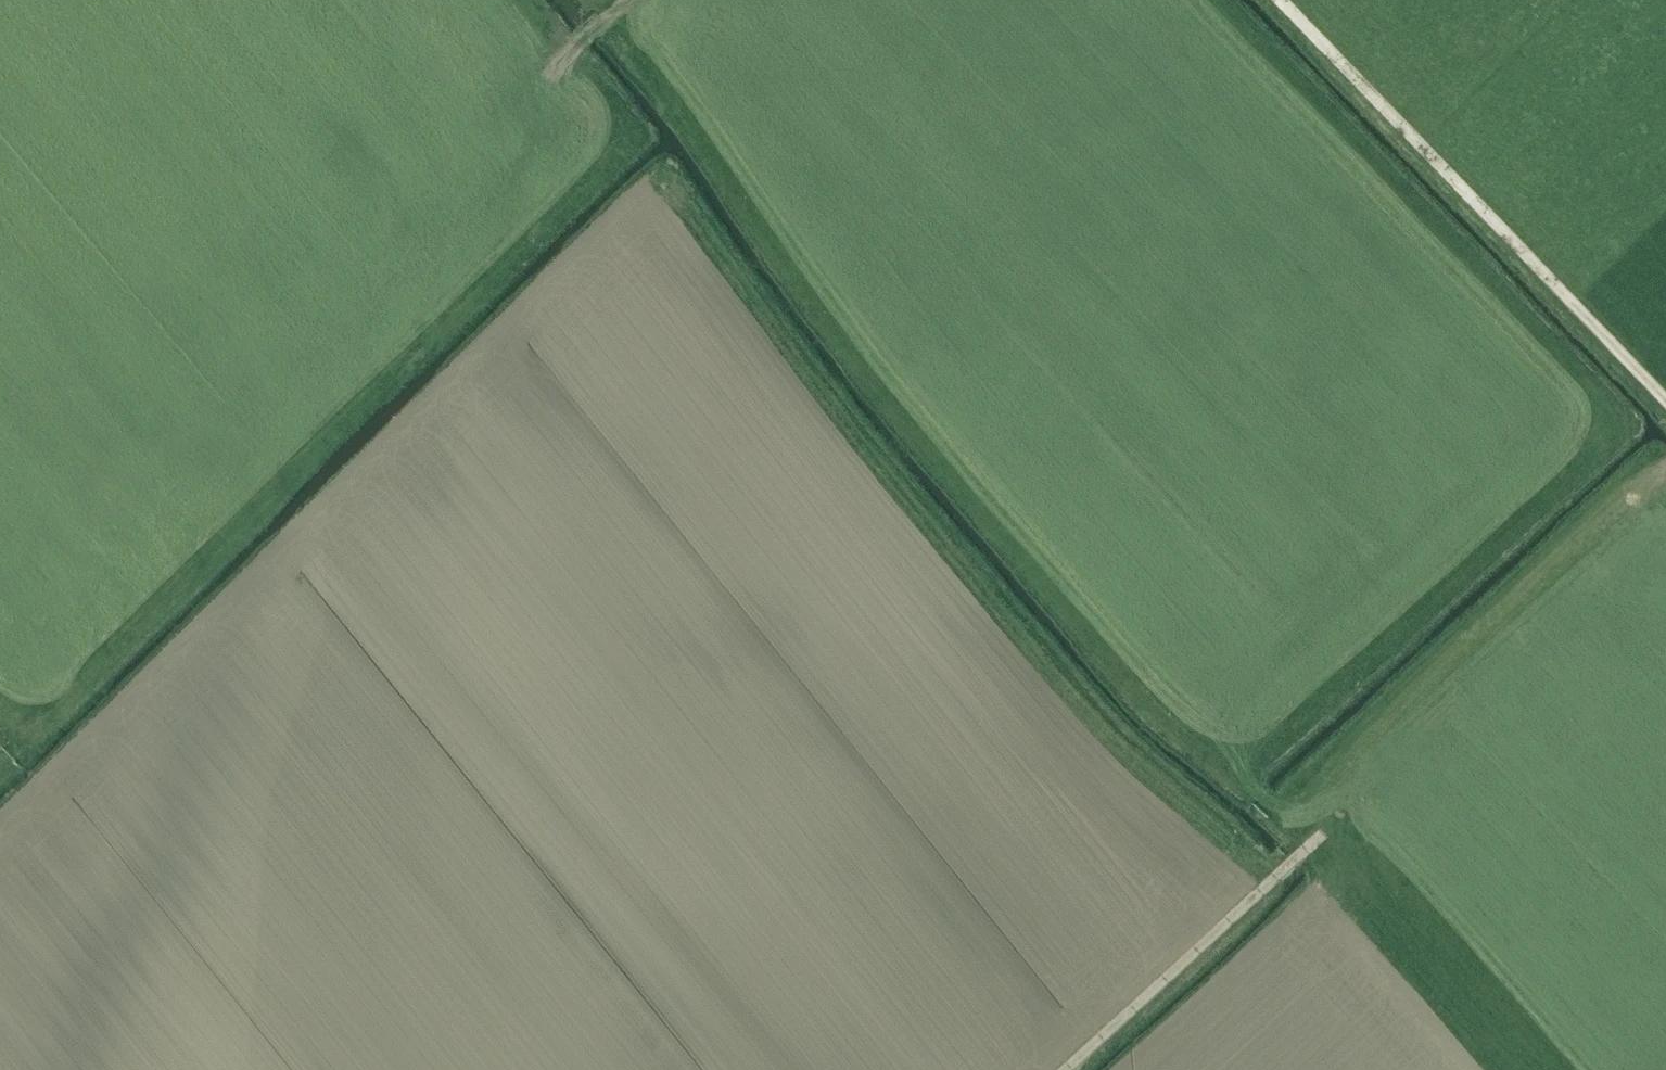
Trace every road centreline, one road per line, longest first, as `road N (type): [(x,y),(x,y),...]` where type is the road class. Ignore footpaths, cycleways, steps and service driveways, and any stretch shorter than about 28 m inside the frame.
road 1 (track): [(1276,0),(1665,402)]
road 2 (track): [(1069,1069),(1323,836)]

